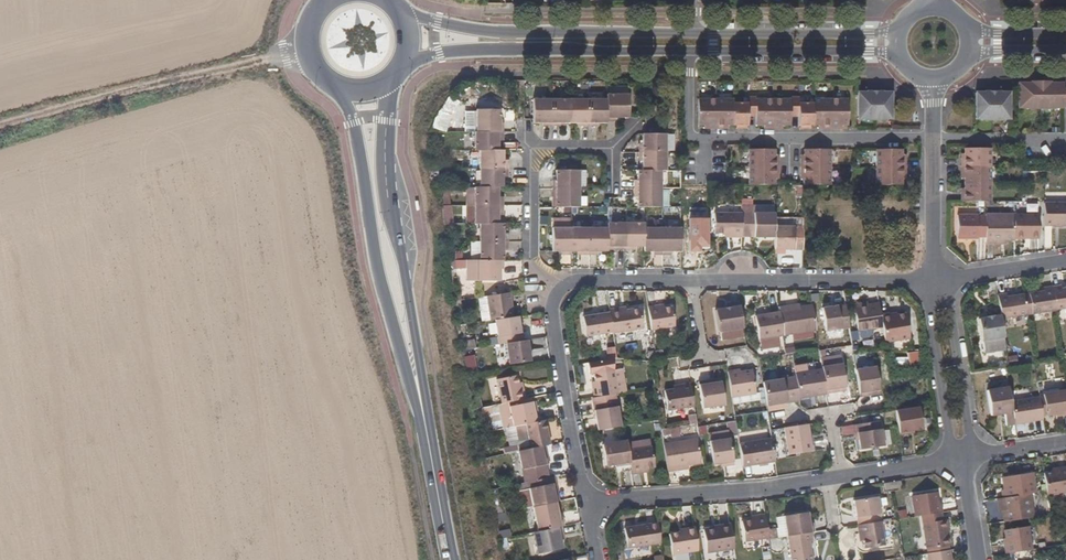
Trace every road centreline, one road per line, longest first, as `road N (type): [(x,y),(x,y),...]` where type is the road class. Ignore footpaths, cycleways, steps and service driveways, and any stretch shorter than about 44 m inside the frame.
road 1 (residential): [(934,282),(572,280),(557,295)]
road 2 (secondary): [(430,452),(387,171),(394,77)]
road 3 (residential): [(587,503),(752,492),(961,461)]
road 4 (secondary): [(340,88),(357,133),(379,277),(430,452)]
road 5 (residential): [(932,139),(689,138),(690,50)]
road 6 (track): [(0,130),(308,51)]
road 7 (tertiary): [(689,35),(509,32),(398,8)]
road 8 (tertiary): [(405,59),(512,49),(690,50)]
road 9 (residential): [(557,295),(531,259),(531,150),(614,152)]
road 10 (residential): [(557,295),(552,309),(587,503)]
road 11 (tertiary): [(891,35),(689,35)]
road 12 (tertiary): [(690,50),(891,53)]
road 13 (residential): [(934,282),(928,308),(946,441),(961,461)]
road 14 (residential): [(961,461),(968,439),(948,305),(934,282)]
road 15 (residential): [(932,139),(934,282)]
road 16 (residential): [(932,139),(1065,140)]
road 17 (residential): [(934,282),(1065,261)]

